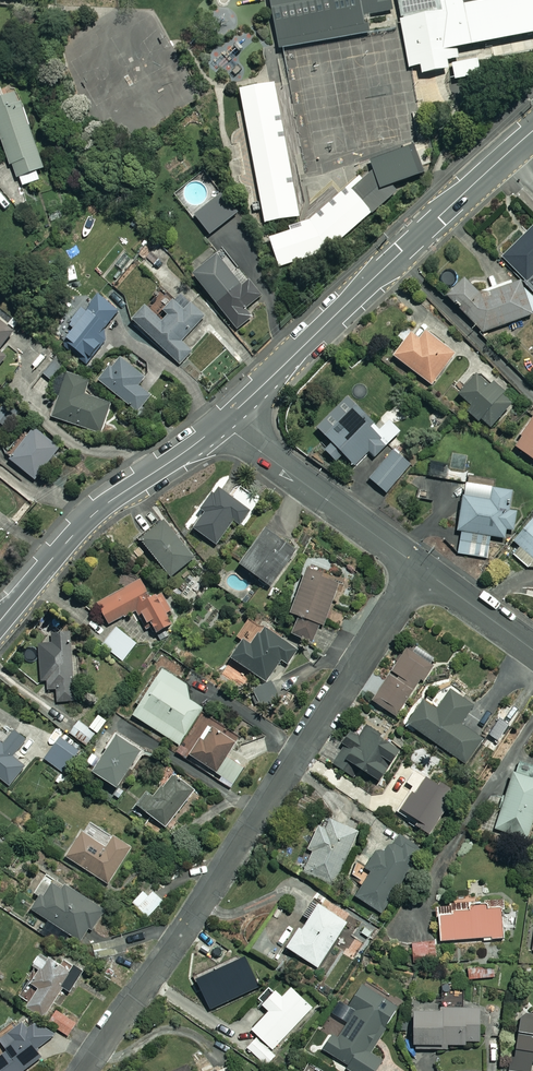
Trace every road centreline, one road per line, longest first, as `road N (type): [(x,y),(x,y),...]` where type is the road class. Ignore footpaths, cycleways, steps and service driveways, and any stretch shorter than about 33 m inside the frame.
road 1 (residential): [(84,1070),(421,568)]
road 2 (tertiary): [(532,131),(222,423)]
road 3 (tertiary): [(222,423),(78,527),(0,621)]
road 4 (residential): [(222,423),(421,568)]
road 5 (residential): [(421,568),(532,650)]

